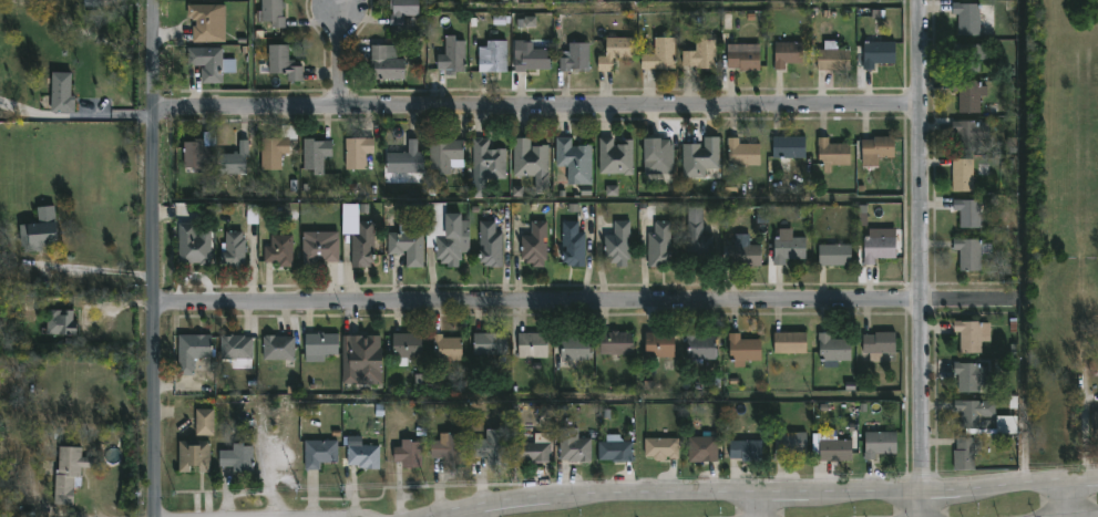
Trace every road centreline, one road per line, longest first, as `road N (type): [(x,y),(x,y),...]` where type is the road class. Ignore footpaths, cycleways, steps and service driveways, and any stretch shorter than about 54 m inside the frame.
road 1 (residential): [(1029,299),(155,303)]
road 2 (residential): [(156,108),(921,106)]
road 3 (tertiary): [(1097,478),(966,502),(622,492),(513,497),(429,516)]
road 4 (residential): [(924,516),(918,0)]
road 5 (residential): [(157,0),(159,516)]
road 6 (tertiary): [(363,516),(158,516)]

